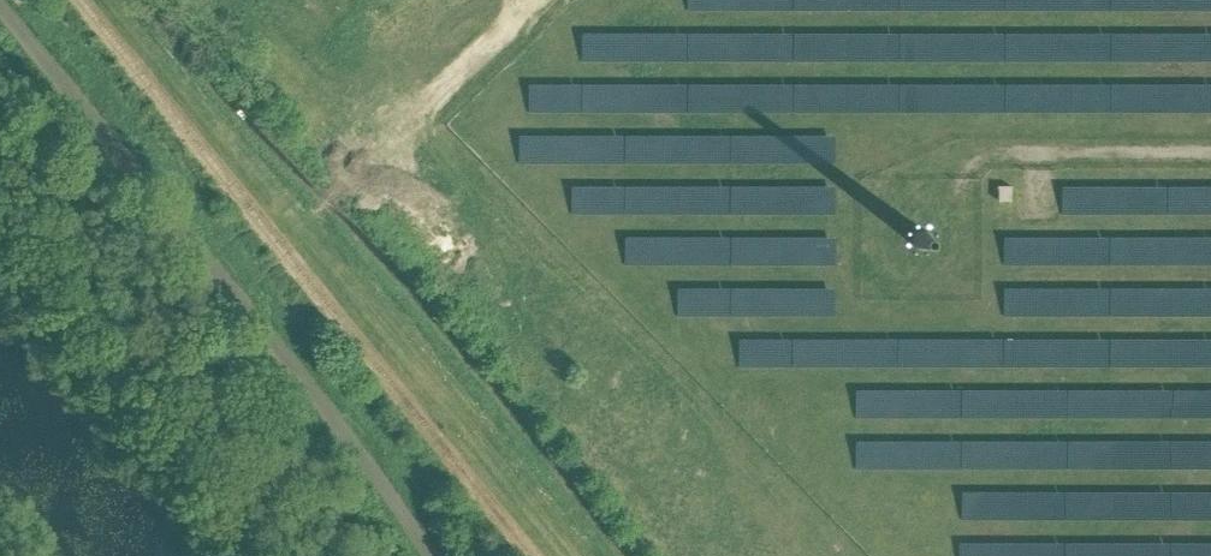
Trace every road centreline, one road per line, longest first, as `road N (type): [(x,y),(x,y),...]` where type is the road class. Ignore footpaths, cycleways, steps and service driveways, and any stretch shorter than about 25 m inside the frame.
road 1 (unclassified): [(0,9),(383,489),(426,555)]
road 2 (track): [(957,201),(976,161),(997,155),(1210,155)]

